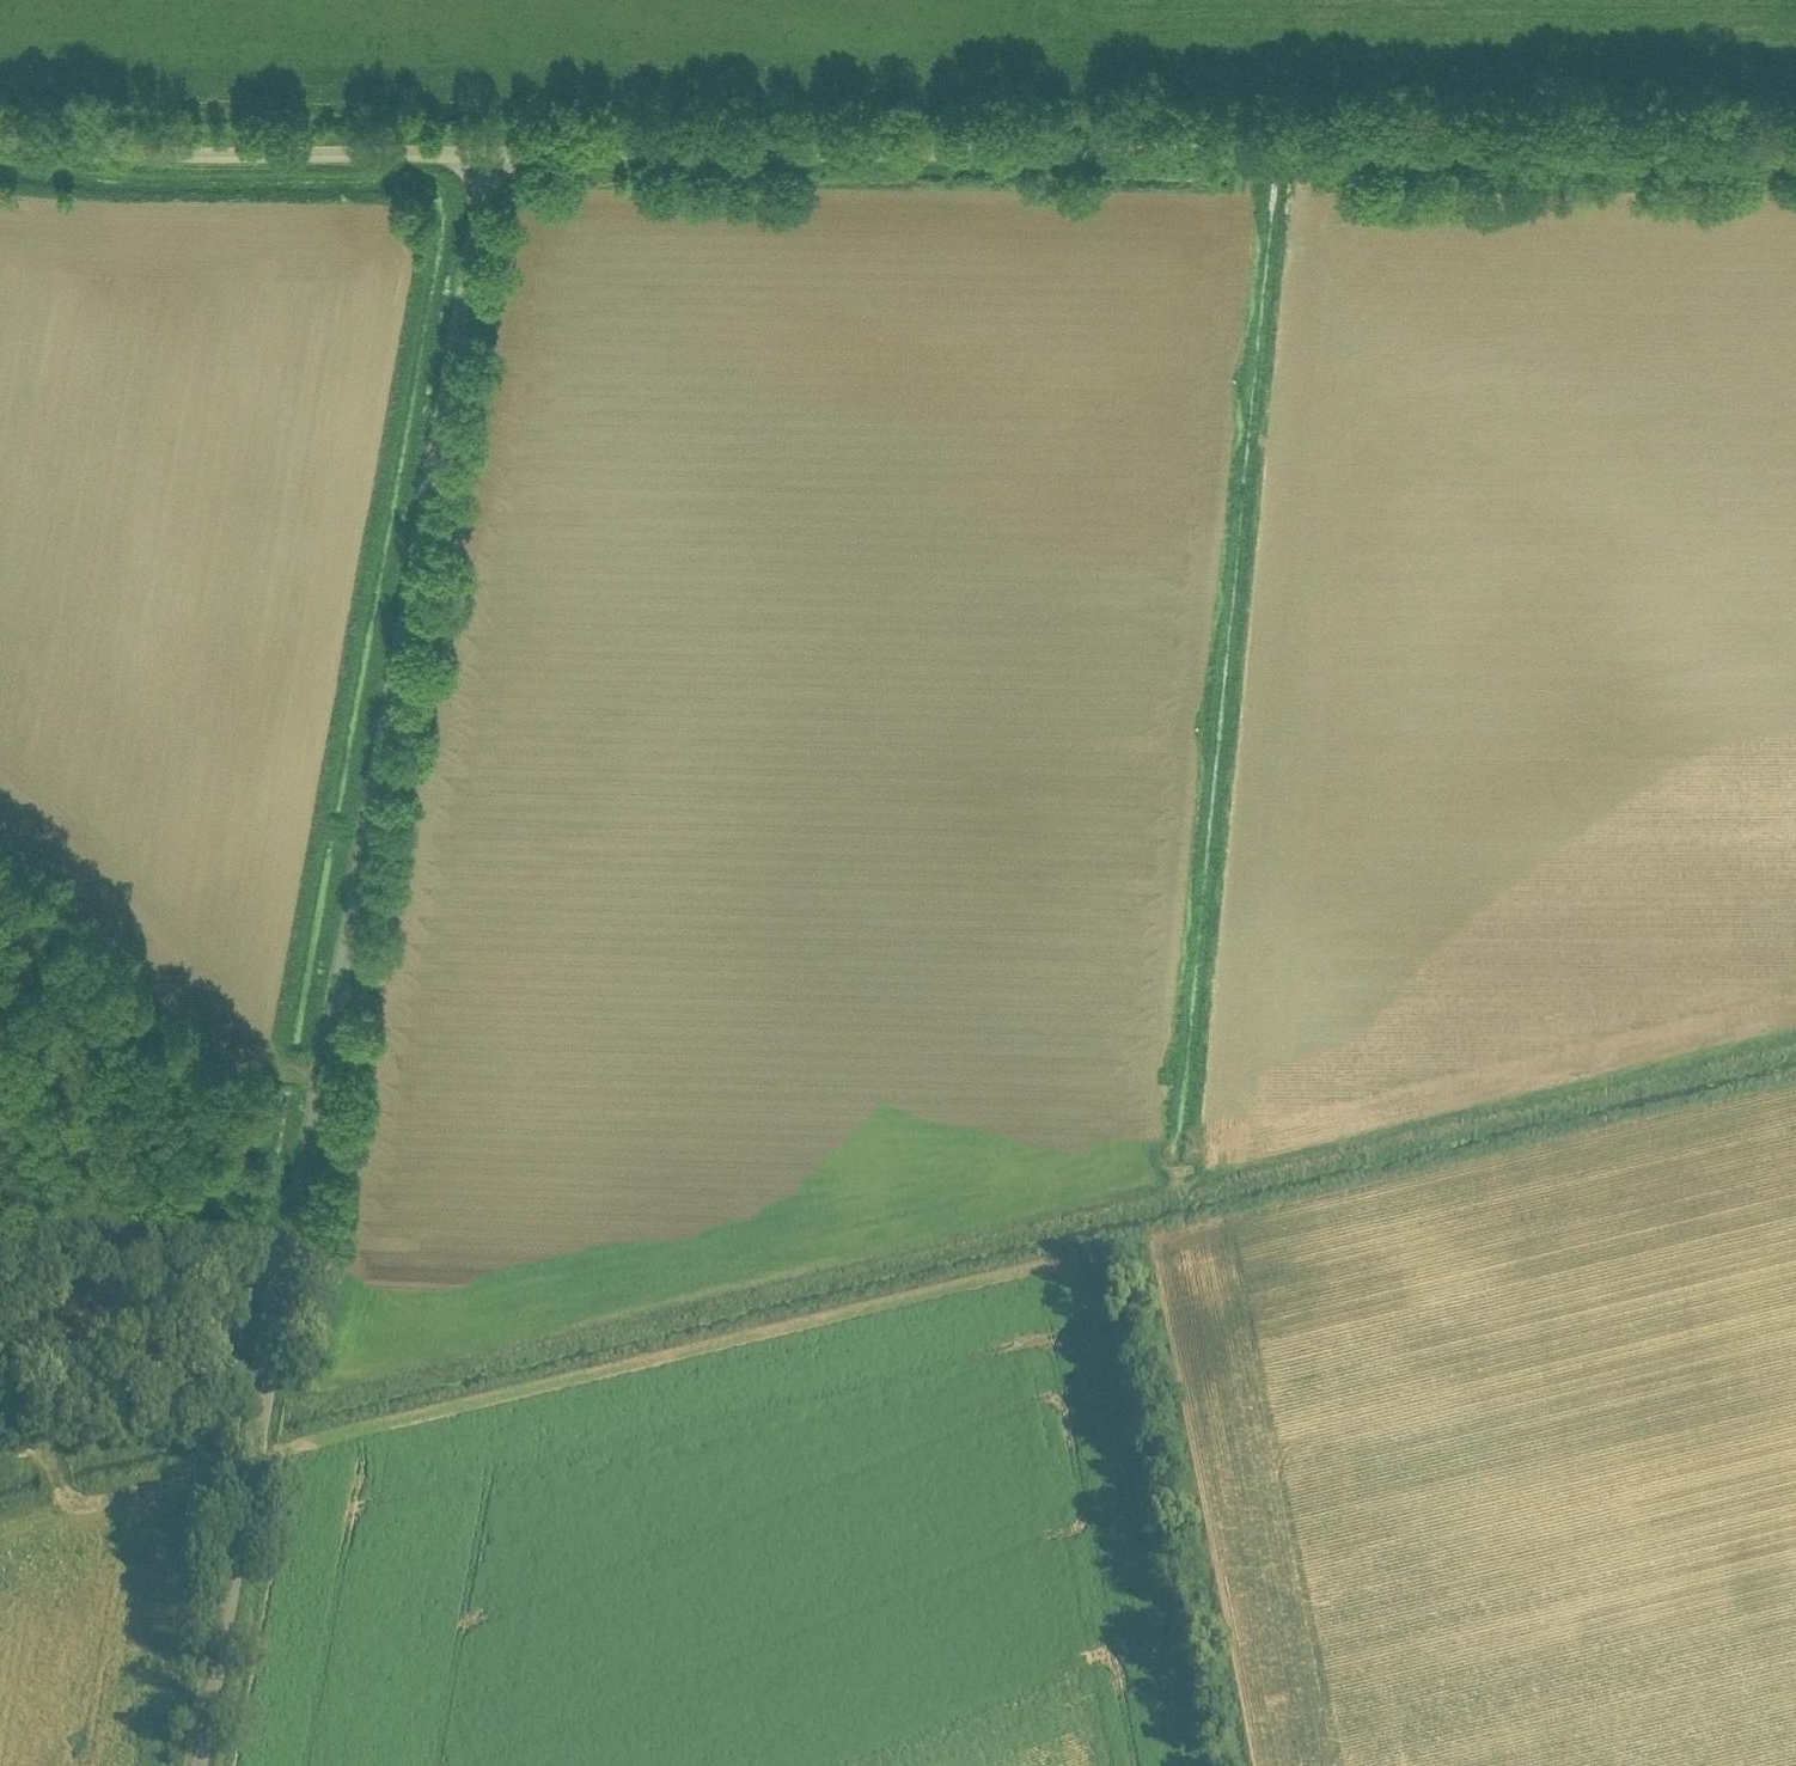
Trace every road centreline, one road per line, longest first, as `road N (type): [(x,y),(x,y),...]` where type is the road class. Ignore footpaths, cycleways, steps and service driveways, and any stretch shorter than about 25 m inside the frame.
road 1 (unclassified): [(488,153),(197,1765)]
road 2 (unclassified): [(1795,142),(488,153)]
road 3 (unclassified): [(488,153),(0,136)]

